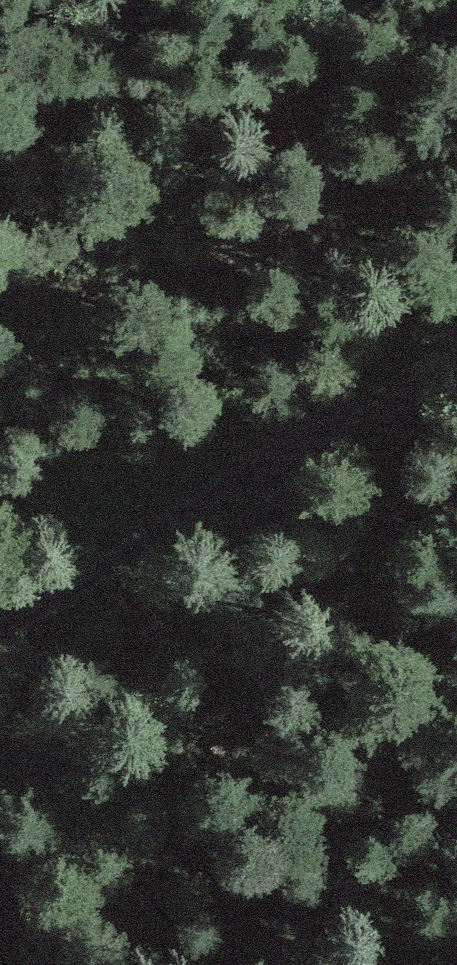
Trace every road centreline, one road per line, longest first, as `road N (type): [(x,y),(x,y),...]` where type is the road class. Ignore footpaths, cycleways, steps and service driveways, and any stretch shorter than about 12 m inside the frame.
road 1 (track): [(456,472),(205,656),(10,877),(0,900)]
road 2 (track): [(0,626),(283,455),(456,384)]
road 3 (track): [(0,292),(118,268),(300,215),(456,150)]

